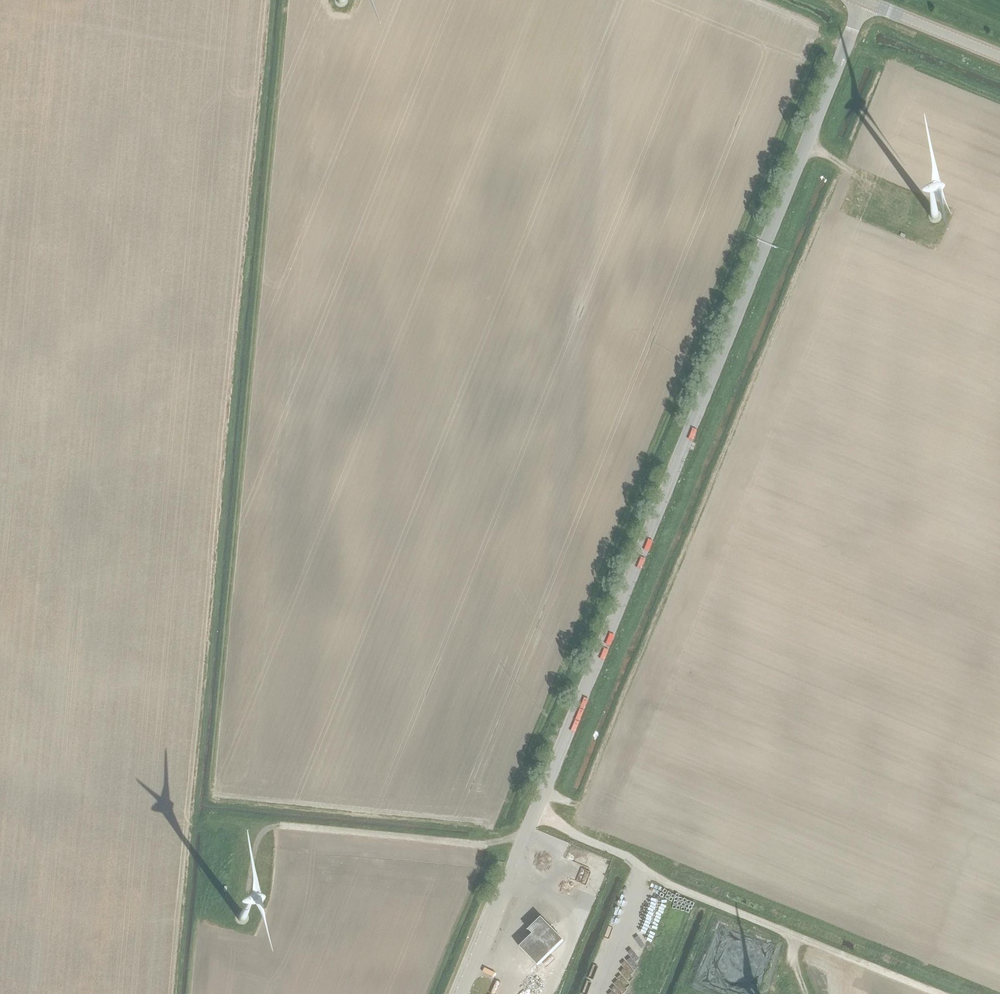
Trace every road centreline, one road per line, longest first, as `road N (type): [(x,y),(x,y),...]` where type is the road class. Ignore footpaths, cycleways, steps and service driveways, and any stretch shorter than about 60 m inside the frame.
road 1 (secondary): [(999,57),(855,0)]

